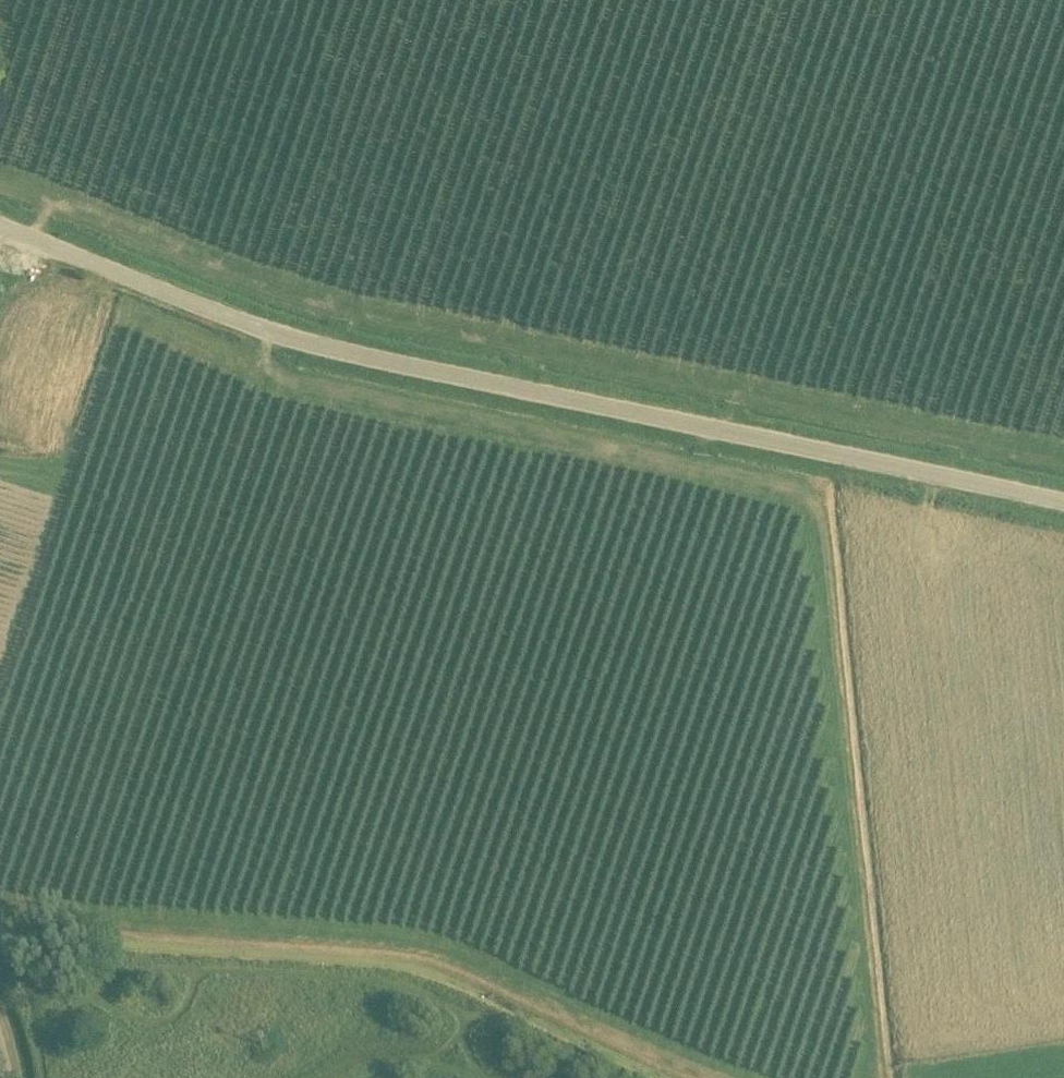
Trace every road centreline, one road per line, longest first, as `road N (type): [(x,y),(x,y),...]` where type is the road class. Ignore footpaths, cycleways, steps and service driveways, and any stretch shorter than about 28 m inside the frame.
road 1 (unclassified): [(1063,503),(334,348),(0,228)]

